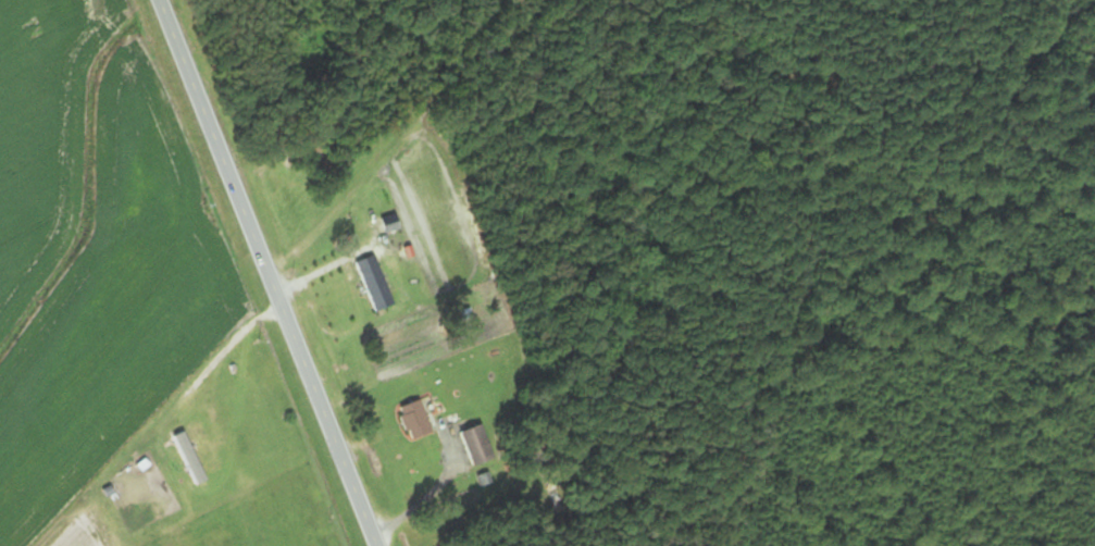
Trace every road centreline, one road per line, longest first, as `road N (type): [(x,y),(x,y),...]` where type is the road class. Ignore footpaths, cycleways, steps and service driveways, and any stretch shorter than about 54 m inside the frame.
road 1 (primary): [(396,545),(182,0)]

